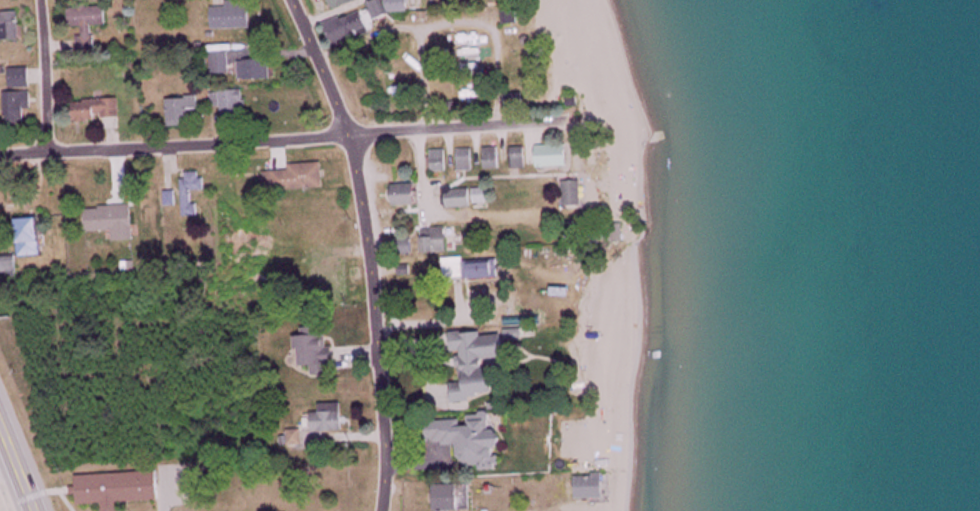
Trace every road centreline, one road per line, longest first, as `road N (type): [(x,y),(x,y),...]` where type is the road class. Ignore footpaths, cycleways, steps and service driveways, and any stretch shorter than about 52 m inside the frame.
road 1 (residential): [(577,119),(0,156)]
road 2 (residential): [(386,510),(390,434),(378,290),(354,135),(293,0)]
road 3 (residential): [(50,154),(42,0)]

